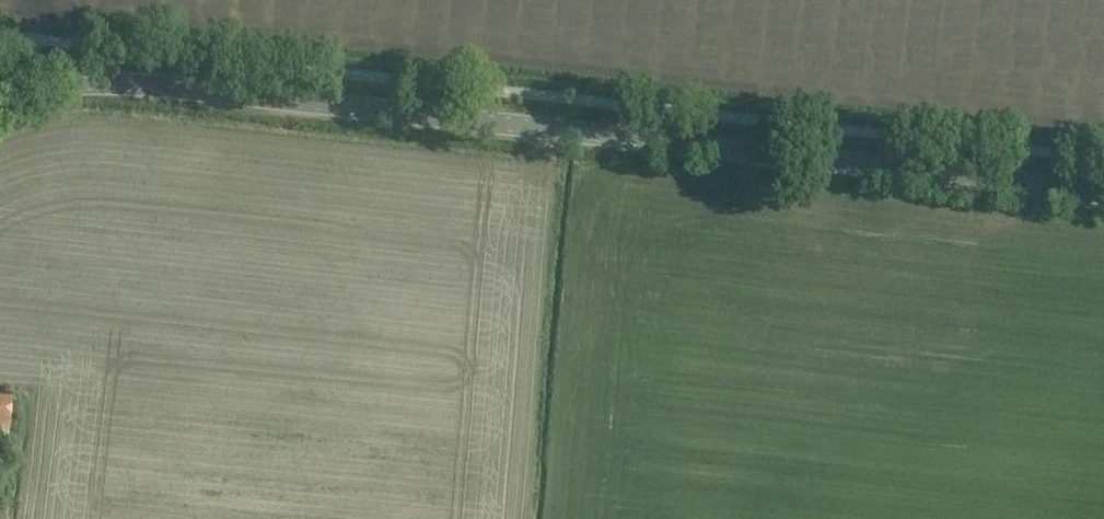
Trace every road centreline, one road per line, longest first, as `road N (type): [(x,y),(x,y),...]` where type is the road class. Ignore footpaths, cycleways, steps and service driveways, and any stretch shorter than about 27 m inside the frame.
road 1 (tertiary): [(0,102),(59,88),(135,87),(626,134),(1103,192)]

